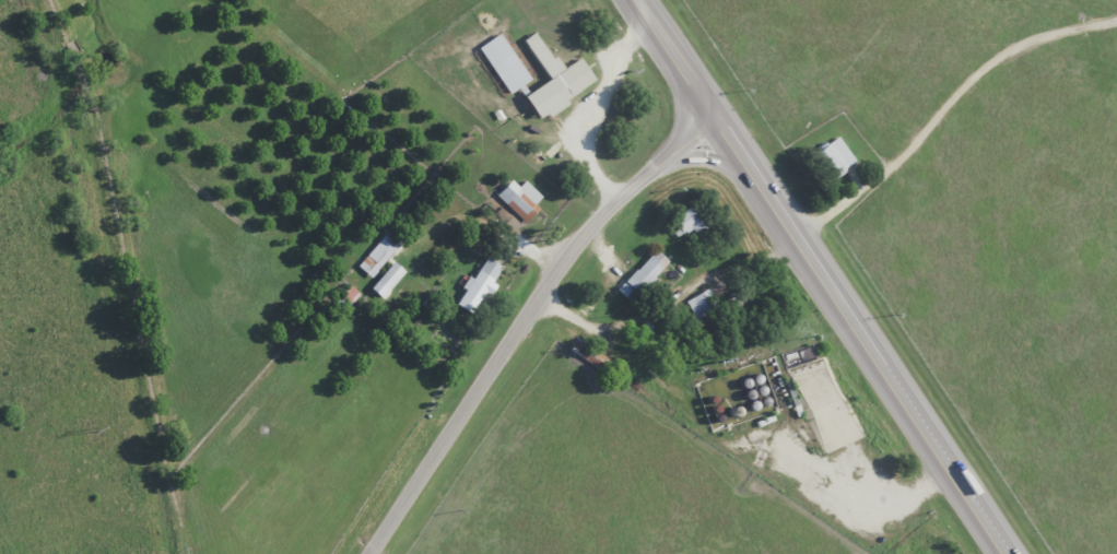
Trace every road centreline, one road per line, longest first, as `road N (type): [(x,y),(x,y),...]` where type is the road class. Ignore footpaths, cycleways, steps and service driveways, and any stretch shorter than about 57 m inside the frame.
road 1 (trunk): [(1010,553),(646,0)]
road 2 (tertiary): [(369,553),(566,246),(621,190),(718,120)]

